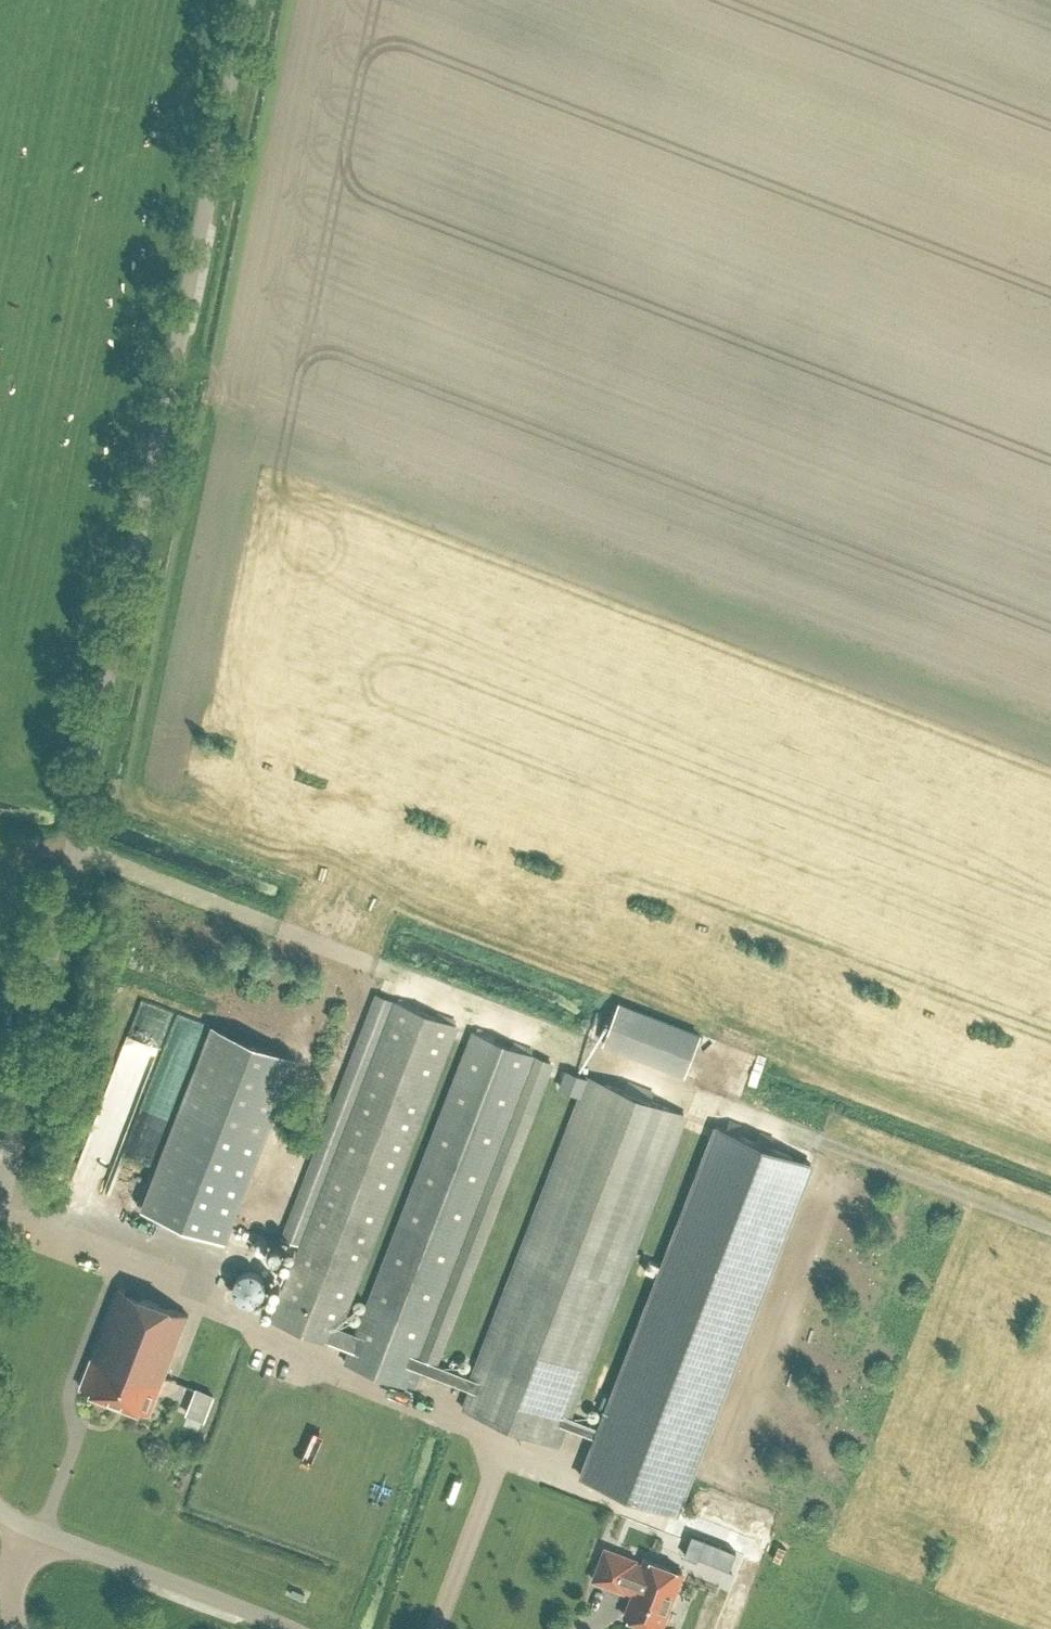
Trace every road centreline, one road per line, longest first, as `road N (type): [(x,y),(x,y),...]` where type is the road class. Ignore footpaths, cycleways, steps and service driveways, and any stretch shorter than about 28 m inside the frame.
road 1 (unclassified): [(0,1208),(246,0)]
road 2 (track): [(1050,1234),(721,1105)]
road 3 (unclassified): [(286,1628),(30,1530)]

